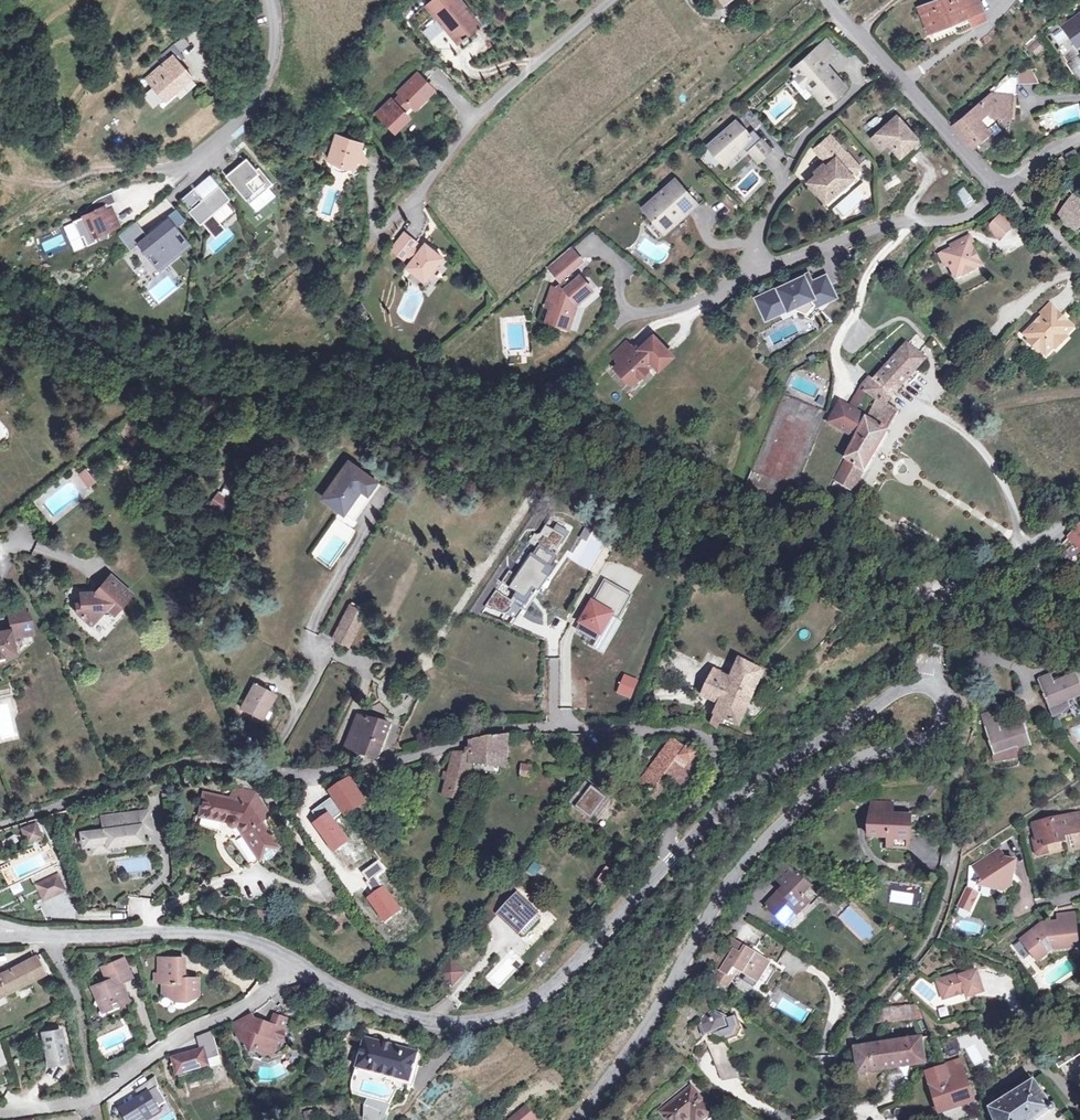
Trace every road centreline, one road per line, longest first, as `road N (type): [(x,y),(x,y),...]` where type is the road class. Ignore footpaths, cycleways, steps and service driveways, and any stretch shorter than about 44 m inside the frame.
road 1 (unclassified): [(0,825),(202,760),(315,775),(498,729),(703,729),(722,750),(724,768),(678,831),(677,860)]
road 2 (tertiary): [(932,684),(946,705),(935,729),(850,762),(762,841),(643,1031),(575,1119)]
road 3 (tertiary): [(288,960),(356,1004),(410,1019),(516,1012),(554,991),(677,860)]
road 4 (tertiary): [(677,860),(762,779),(885,697),(932,684)]
road 5 (residential): [(827,0),(1001,191)]
road 6 (unclassified): [(932,684),(944,588),(1026,549),(1079,510)]
road 7 (residential): [(1001,191),(963,220),(874,230),(766,266)]
road 8 (residential): [(288,960),(273,989),(162,1047),(93,1096)]
road 9 (tertiary): [(50,939),(230,937),(288,960)]
road 10 (residential): [(93,1096),(74,993),(50,939)]
road 11 (residential): [(766,266),(753,243),(794,154)]

